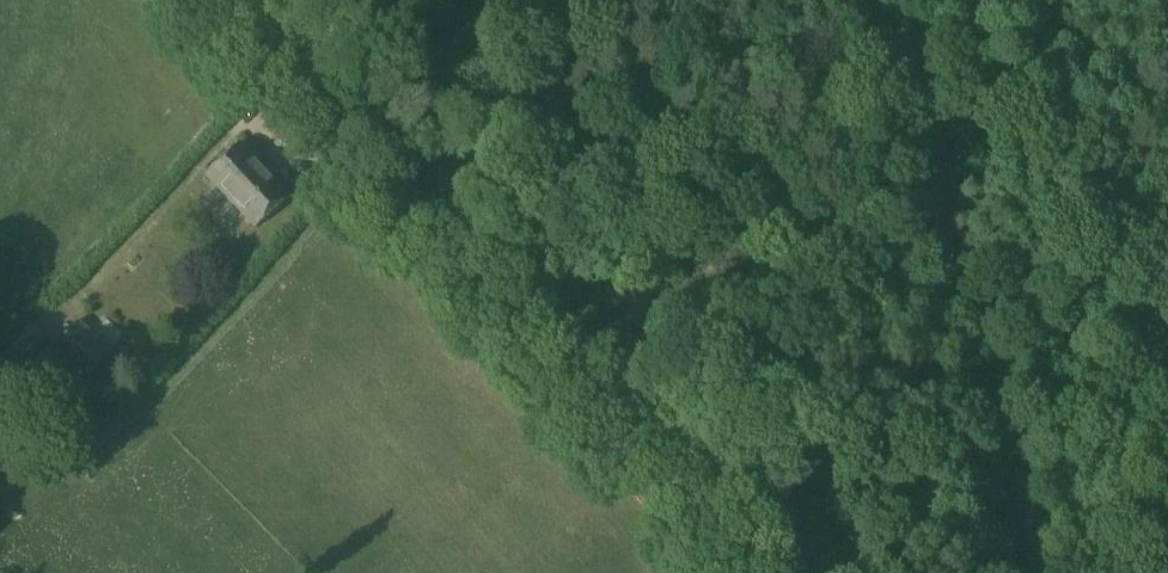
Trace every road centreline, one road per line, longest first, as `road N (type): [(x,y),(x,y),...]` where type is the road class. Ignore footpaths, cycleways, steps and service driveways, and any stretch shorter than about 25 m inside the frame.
road 1 (track): [(225,0),(749,572)]
road 2 (unclassified): [(894,0),(1059,572)]

